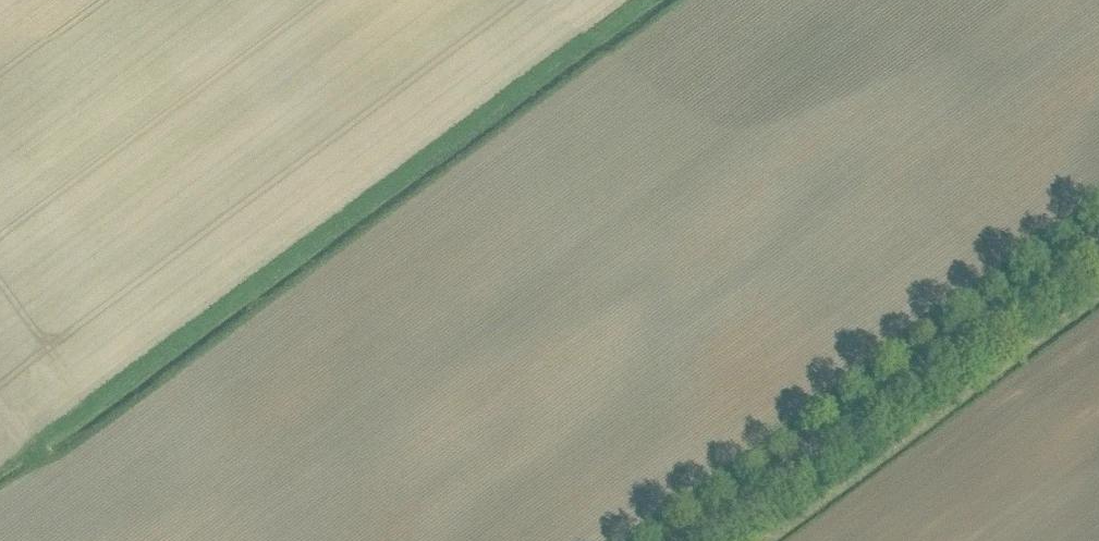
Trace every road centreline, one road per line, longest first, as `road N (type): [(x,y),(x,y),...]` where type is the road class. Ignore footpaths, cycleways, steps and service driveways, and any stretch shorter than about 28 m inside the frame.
road 1 (tertiary): [(695,540),(1098,244)]

